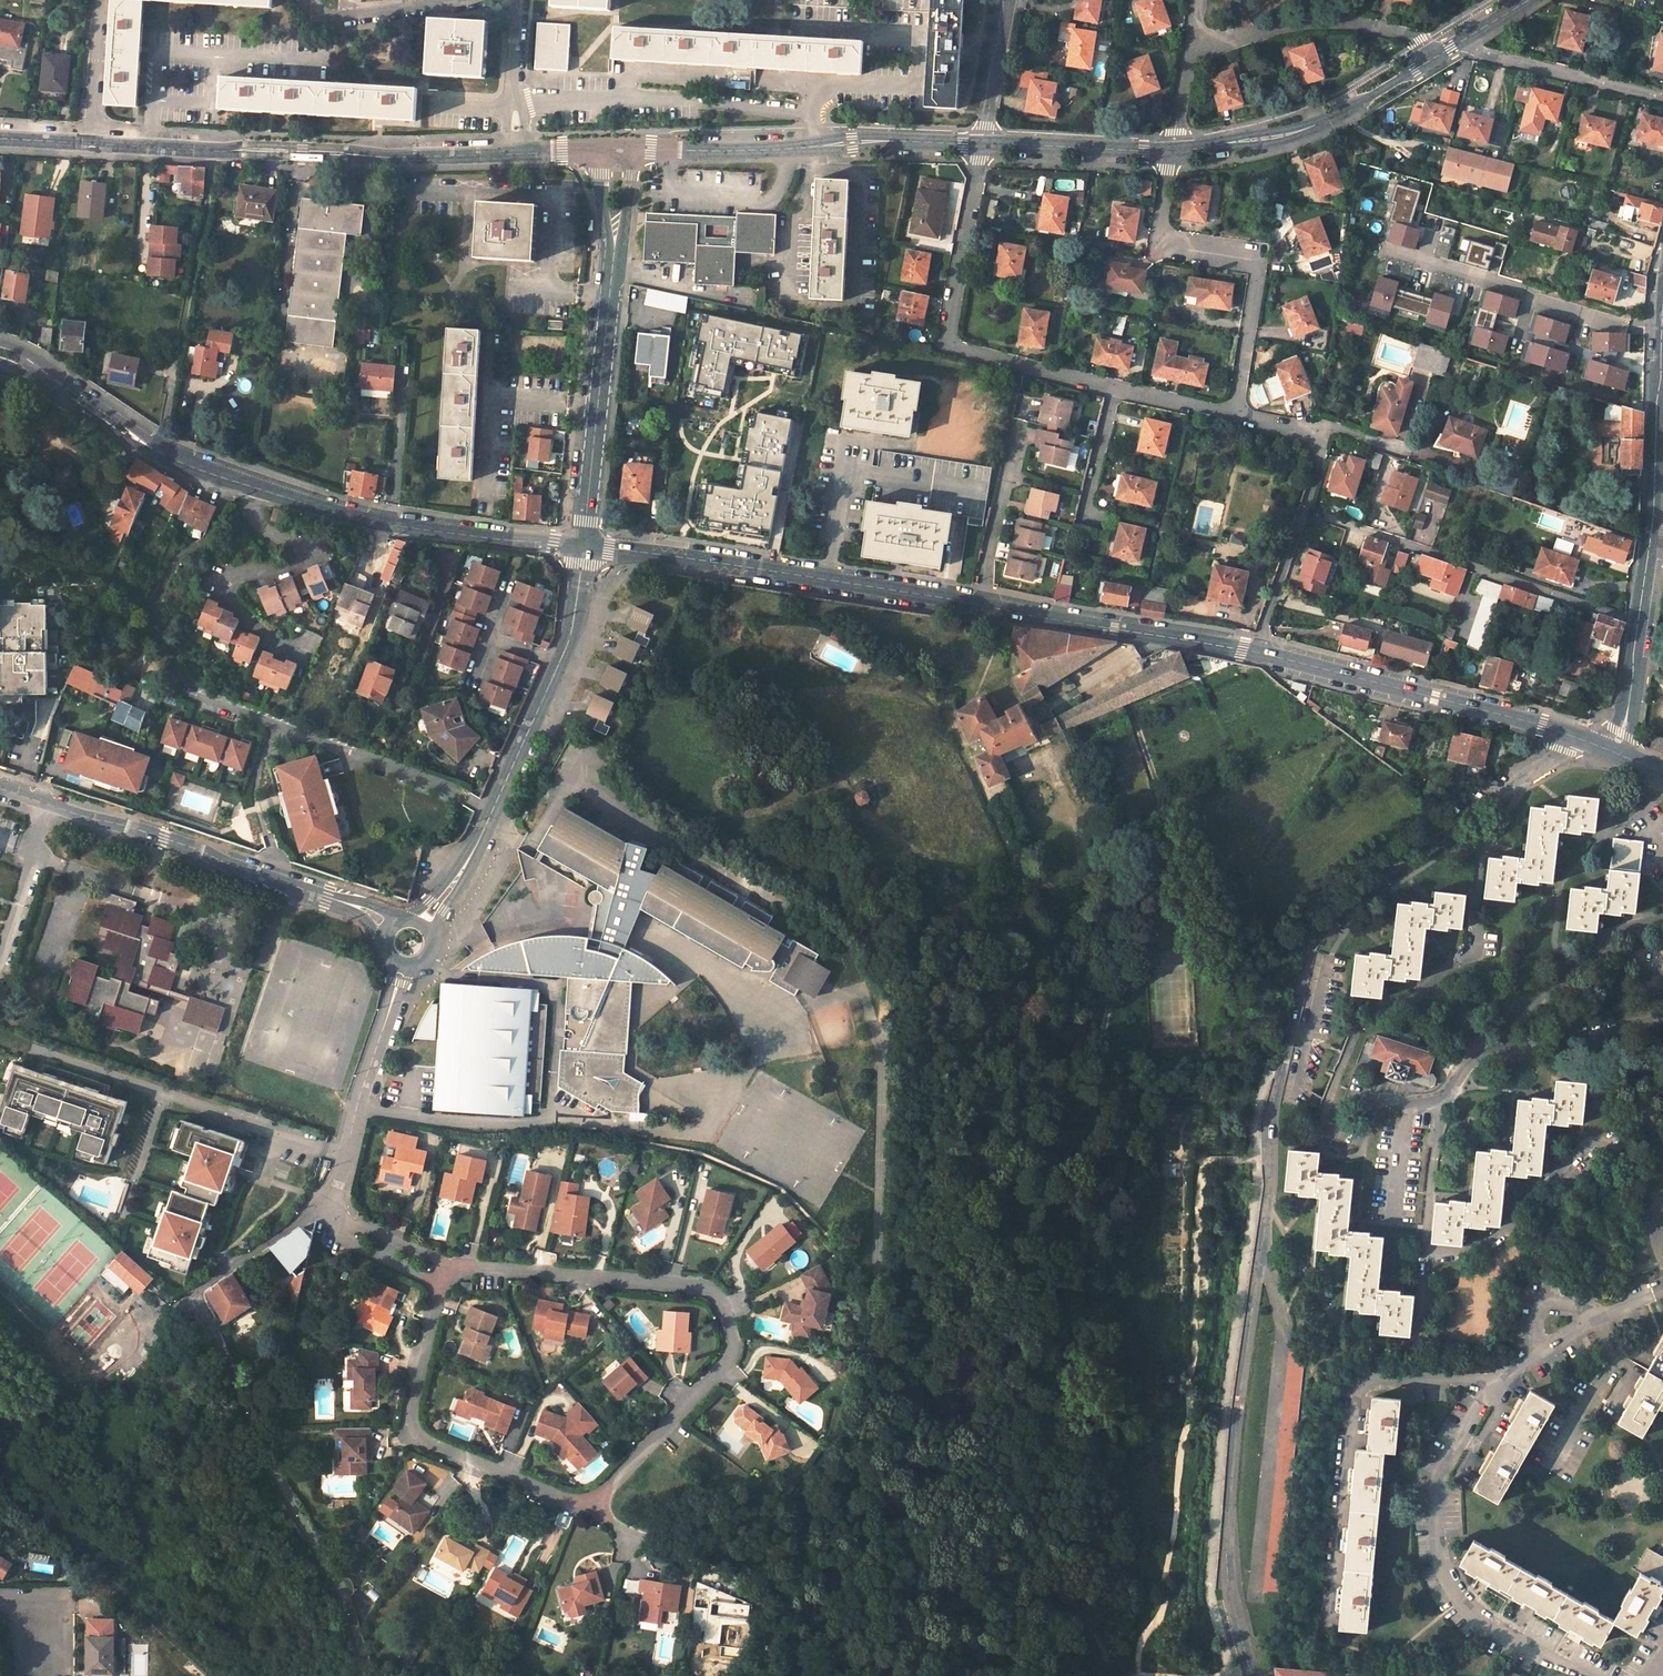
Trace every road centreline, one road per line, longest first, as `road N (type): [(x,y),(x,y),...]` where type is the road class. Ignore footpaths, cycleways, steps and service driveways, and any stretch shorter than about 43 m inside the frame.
road 1 (unclassified): [(1583,739),(1476,803),(1464,828),(1374,882),(1309,945),(1270,1123),(1269,1208),(1229,1486),(1228,1589),(1251,1675)]
road 2 (unclassified): [(583,544),(1259,653)]
road 3 (residential): [(307,1514),(194,1294),(333,1198),(402,968)]
road 4 (unclassified): [(0,351),(17,353),(165,453),(257,486),(423,525),(583,544)]
road 5 (unclassified): [(601,148),(391,157),(91,145)]
road 6 (residential): [(1234,414),(952,344),(982,144)]
road 7 (unclassified): [(421,925),(460,873),(527,736),(576,618),(583,544)]
road 8 (unclassified): [(0,786),(207,852),(354,908),(388,934)]
road 9 (unclassified): [(1614,752),(1640,622),(1662,365)]
road 10 (residential): [(1490,1389),(1468,1380),(1364,1388),(1327,1628)]
road 11 (unclassified): [(633,147),(982,144)]
road 12 (unclassified): [(1259,653),(1583,739)]
road 13 (residential): [(1234,414),(1257,273),(1245,257),(1161,236),(1172,151)]
road 14 (residential): [(1259,653),(1322,447),(1320,435),(1234,414)]
road 15 (unclassified): [(1172,151),(1315,125),(1450,45)]
road 16 (unclassified): [(583,544),(615,245)]
road 17 (residential): [(1190,49),(1306,23),(1356,22),(1450,45)]
road 18 (residential): [(1450,45),(1662,96)]
road 19 (unclassified): [(982,144),(1172,151)]
road 20 (unclassified): [(367,1675),(307,1514)]
road 21 (residential): [(982,144),(1010,0)]
road 22 (residential): [(91,145),(103,0)]

